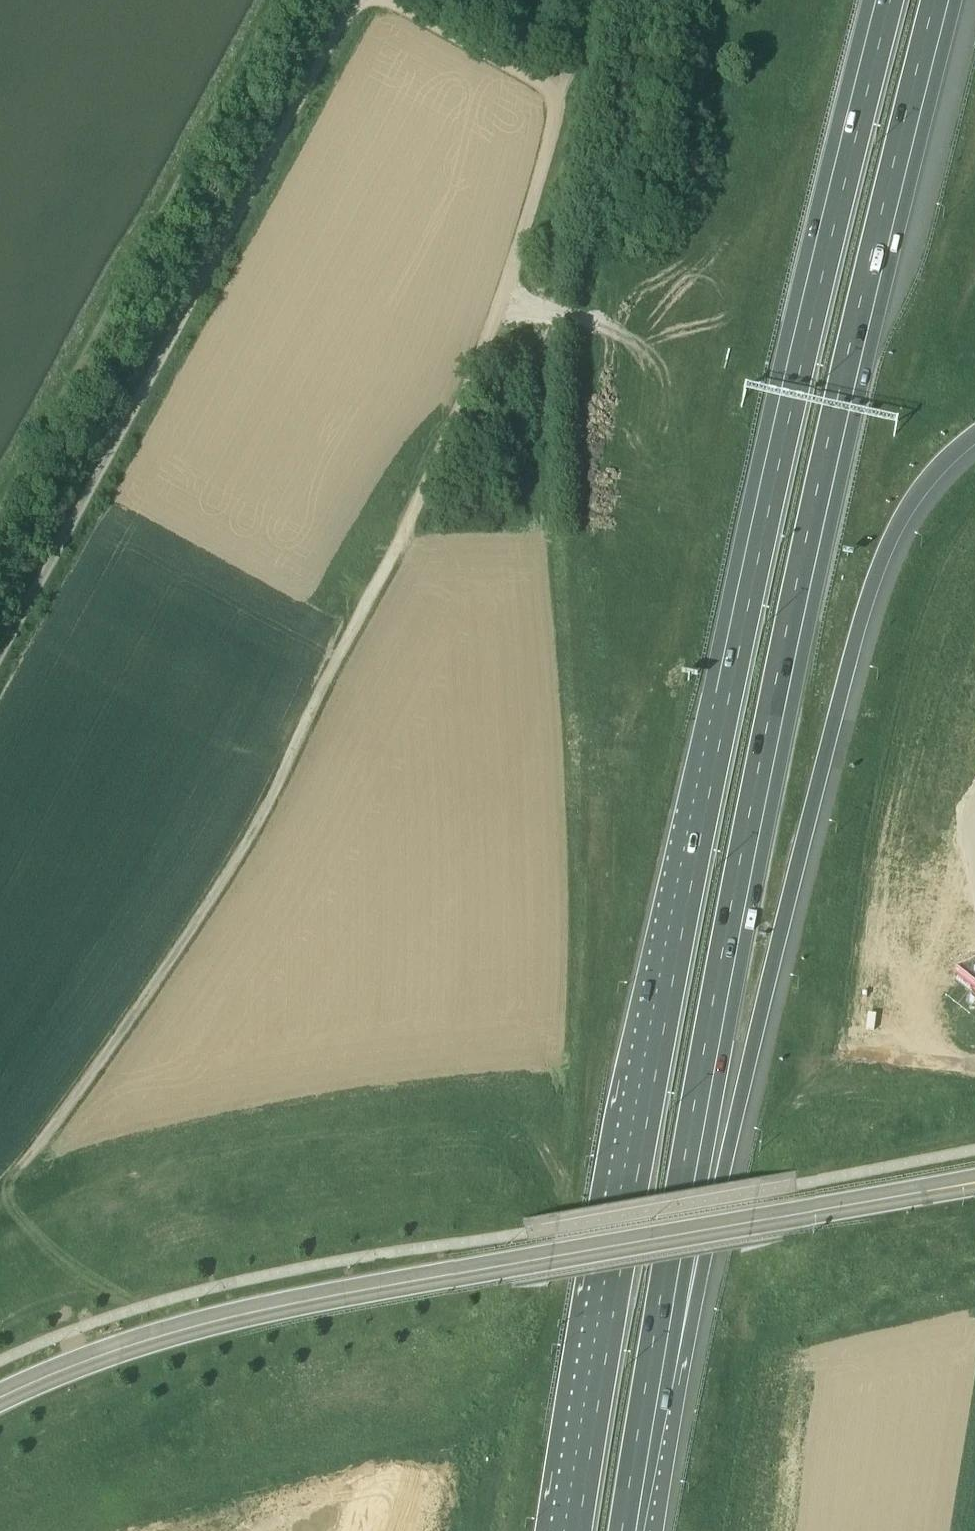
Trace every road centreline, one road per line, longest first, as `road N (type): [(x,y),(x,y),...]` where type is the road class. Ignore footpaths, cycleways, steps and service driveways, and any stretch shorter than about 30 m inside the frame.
road 1 (motorway): [(885,0),(768,474),(697,813),(574,1530)]
road 2 (motorway): [(651,1395),(764,776),(941,0)]
road 3 (unclassified): [(554,87),(553,115),(506,277),(390,558),(250,834),(30,1158)]
road 4 (motorway): [(651,1395),(710,1235),(864,610),(903,516),(974,435)]
road 5 (primary): [(974,1181),(259,1311),(144,1340),(0,1398)]
road 6 (unclassified): [(359,0),(0,661)]
road 7 (unclassified): [(554,87),(389,0)]
road 8 (motorway): [(629,1530),(651,1395)]

